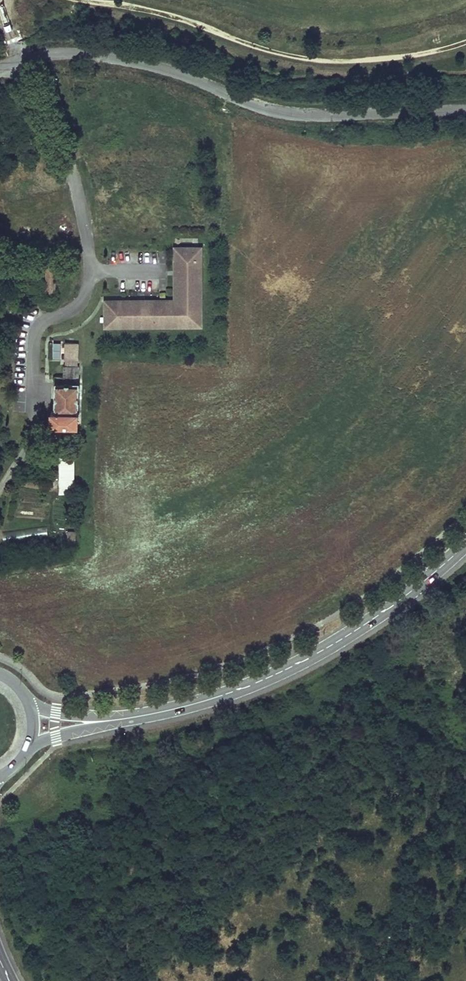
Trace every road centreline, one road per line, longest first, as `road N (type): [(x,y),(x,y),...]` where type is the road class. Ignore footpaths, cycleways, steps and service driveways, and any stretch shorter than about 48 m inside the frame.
road 1 (unclassified): [(0,69),(85,53),(160,68),(284,113),(465,111)]
road 2 (secondary): [(116,720),(211,699),(302,662),(399,601),(465,544)]

